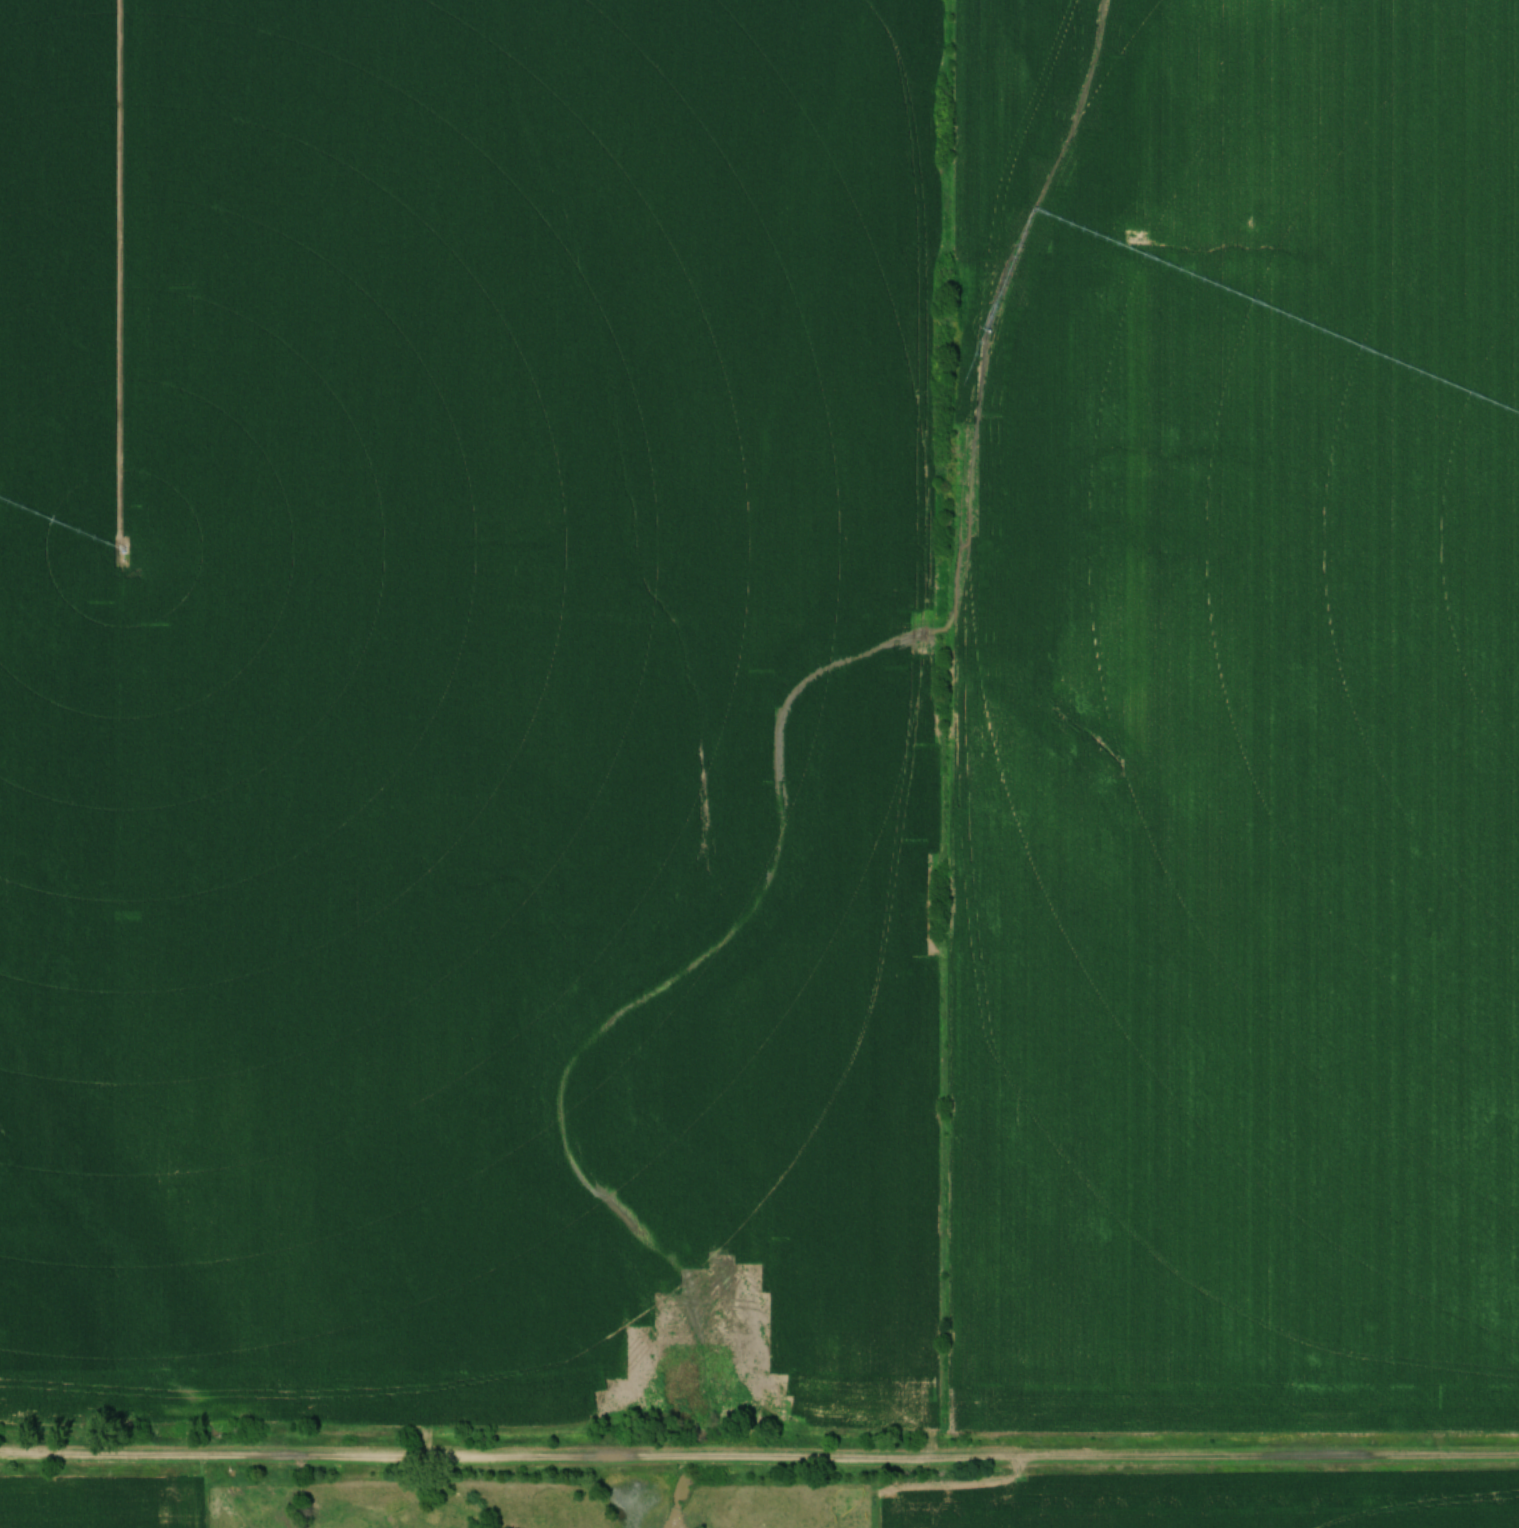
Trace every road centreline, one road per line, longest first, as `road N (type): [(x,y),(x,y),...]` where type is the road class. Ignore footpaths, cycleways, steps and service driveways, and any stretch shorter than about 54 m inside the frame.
road 1 (residential): [(0,1458),(1518,1461)]

